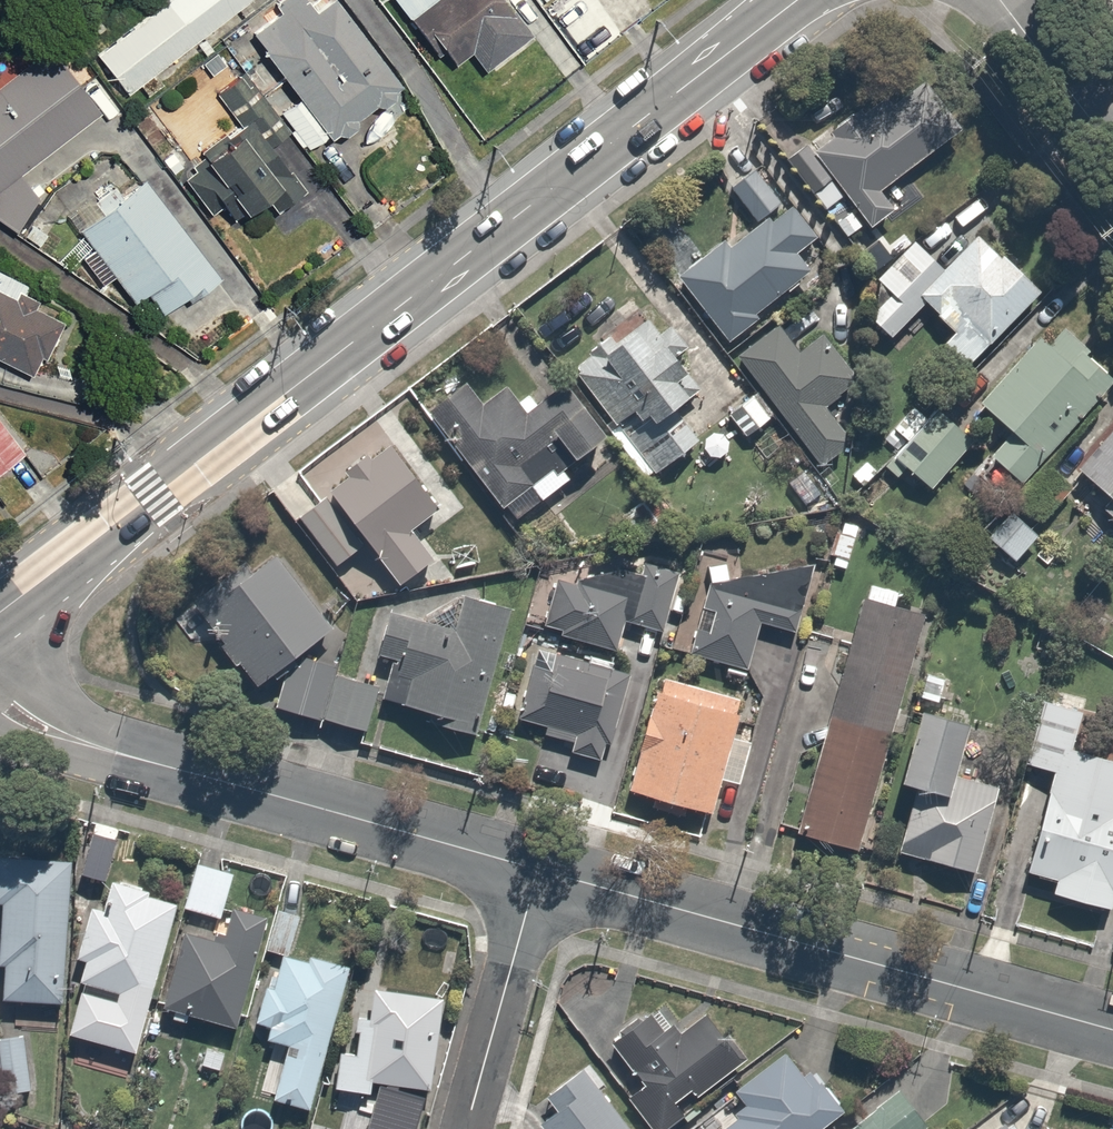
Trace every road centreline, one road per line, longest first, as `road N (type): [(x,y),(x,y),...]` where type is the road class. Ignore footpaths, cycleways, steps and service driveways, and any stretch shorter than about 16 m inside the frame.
road 1 (secondary): [(0,614),(801,0)]
road 2 (residential): [(537,871),(1112,1030)]
road 3 (residential): [(0,702),(70,740),(537,871)]
road 4 (residential): [(469,1128),(537,871)]
road 5 (residential): [(999,0),(1112,151)]

